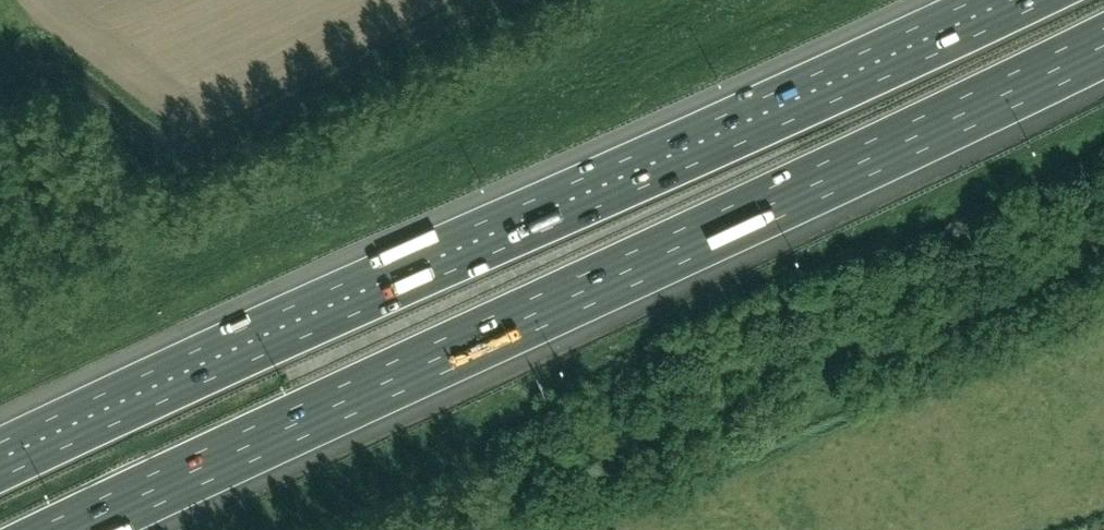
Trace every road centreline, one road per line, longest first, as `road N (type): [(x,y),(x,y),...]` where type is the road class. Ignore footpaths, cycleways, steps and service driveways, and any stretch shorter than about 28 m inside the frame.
road 1 (motorway): [(70,529),(1103,41)]
road 2 (motorway): [(1018,0),(0,461)]

